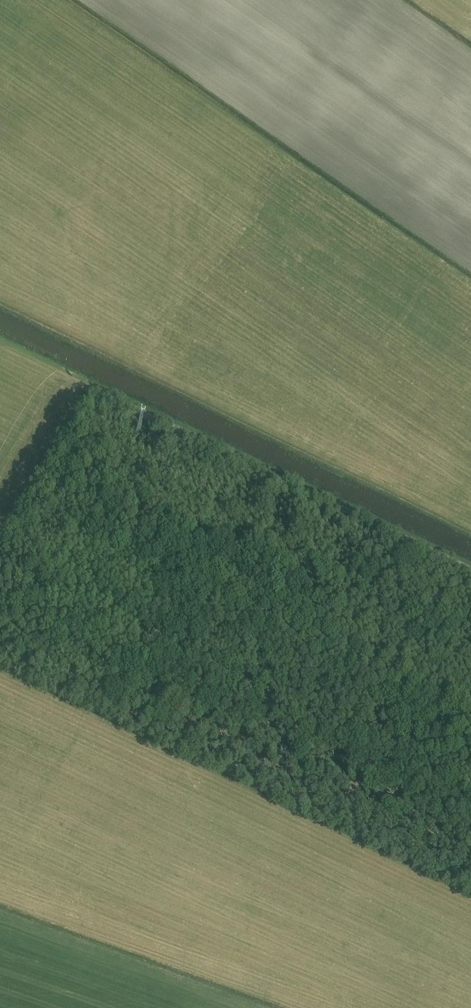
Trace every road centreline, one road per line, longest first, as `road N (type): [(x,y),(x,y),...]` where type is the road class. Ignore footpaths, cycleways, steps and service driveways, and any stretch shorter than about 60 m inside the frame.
road 1 (track): [(470,571),(0,341)]

